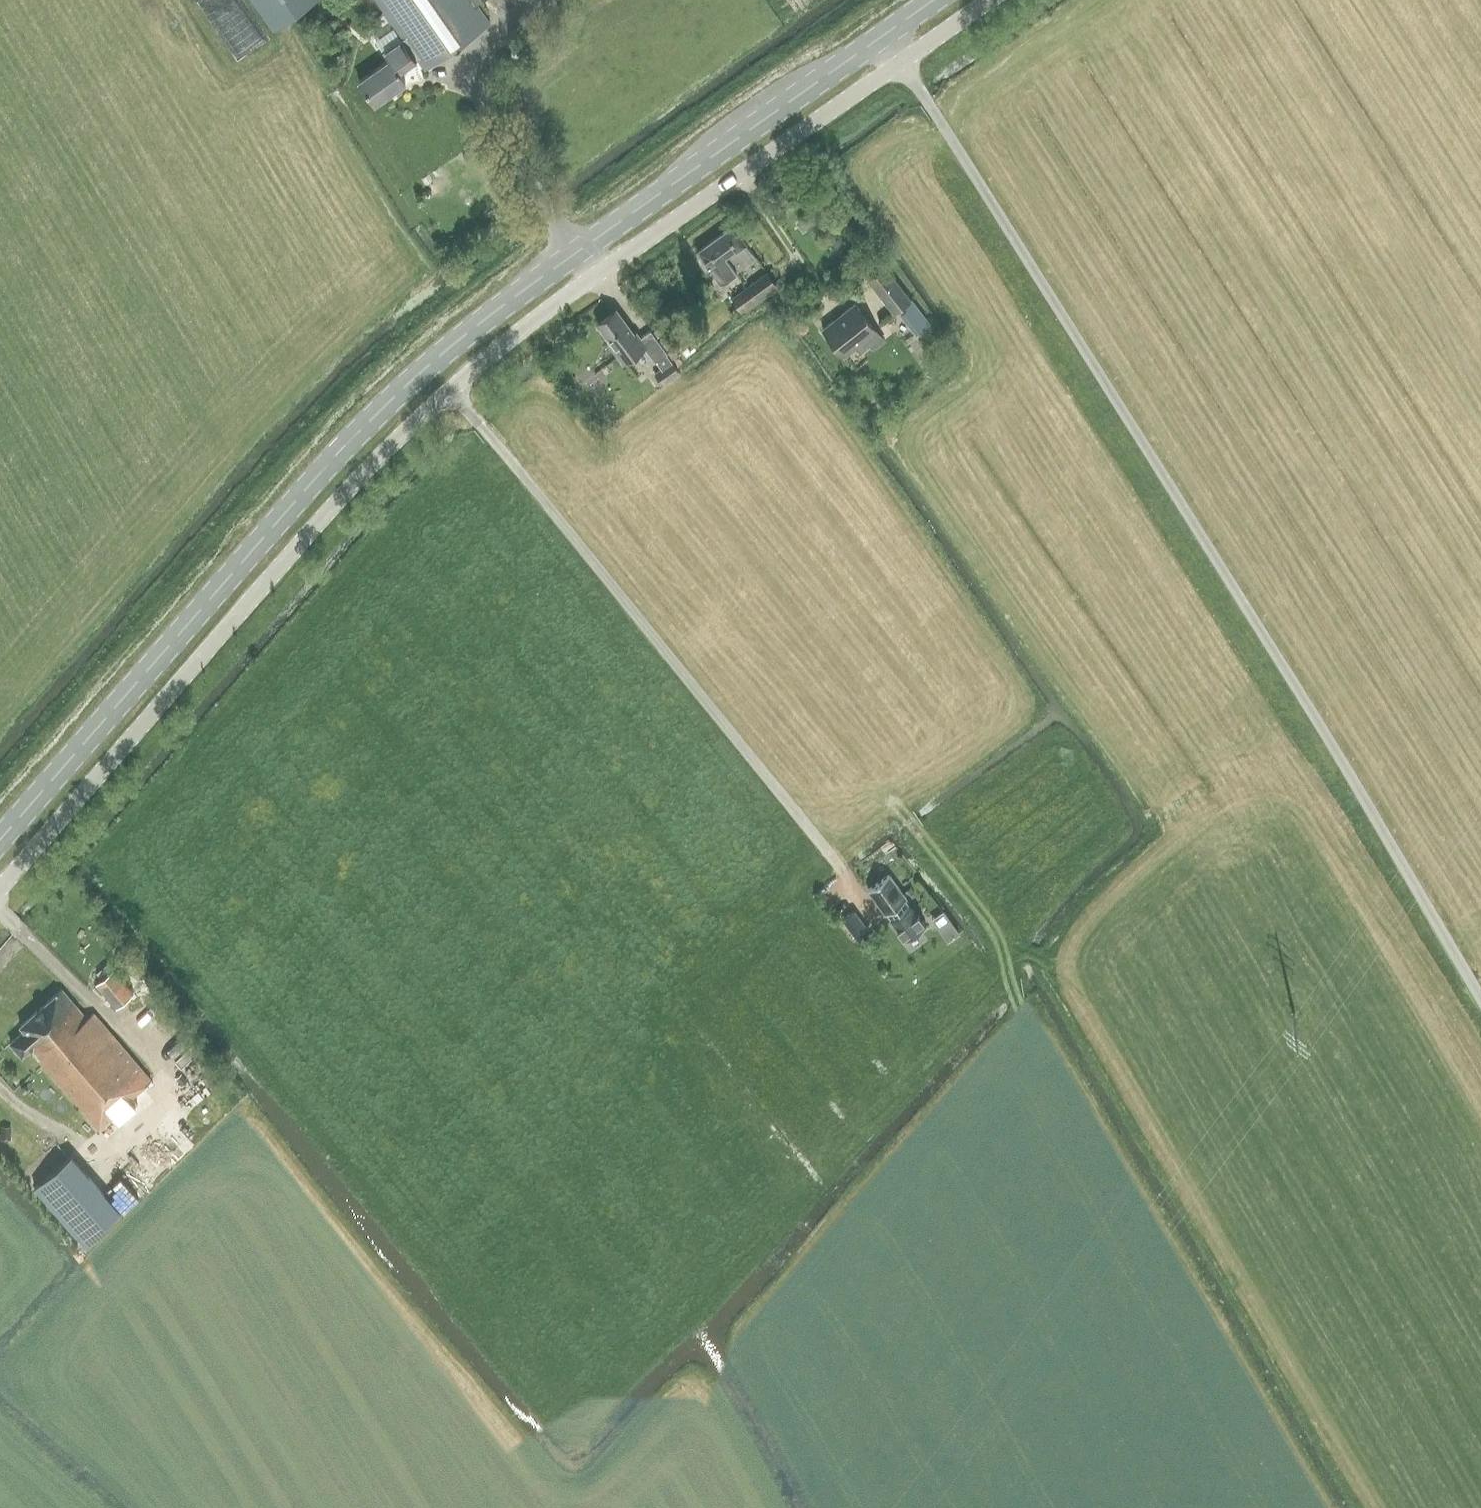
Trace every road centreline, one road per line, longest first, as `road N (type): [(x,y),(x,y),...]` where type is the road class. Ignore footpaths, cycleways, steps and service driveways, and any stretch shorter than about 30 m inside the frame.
road 1 (unclassified): [(0,890),(349,491),(452,390),(576,291),(991,0)]
road 2 (primary): [(0,841),(330,464),(430,367),(935,0)]
road 3 (track): [(782,795),(800,804),(871,795),(893,801),(997,930),(1028,1033)]

